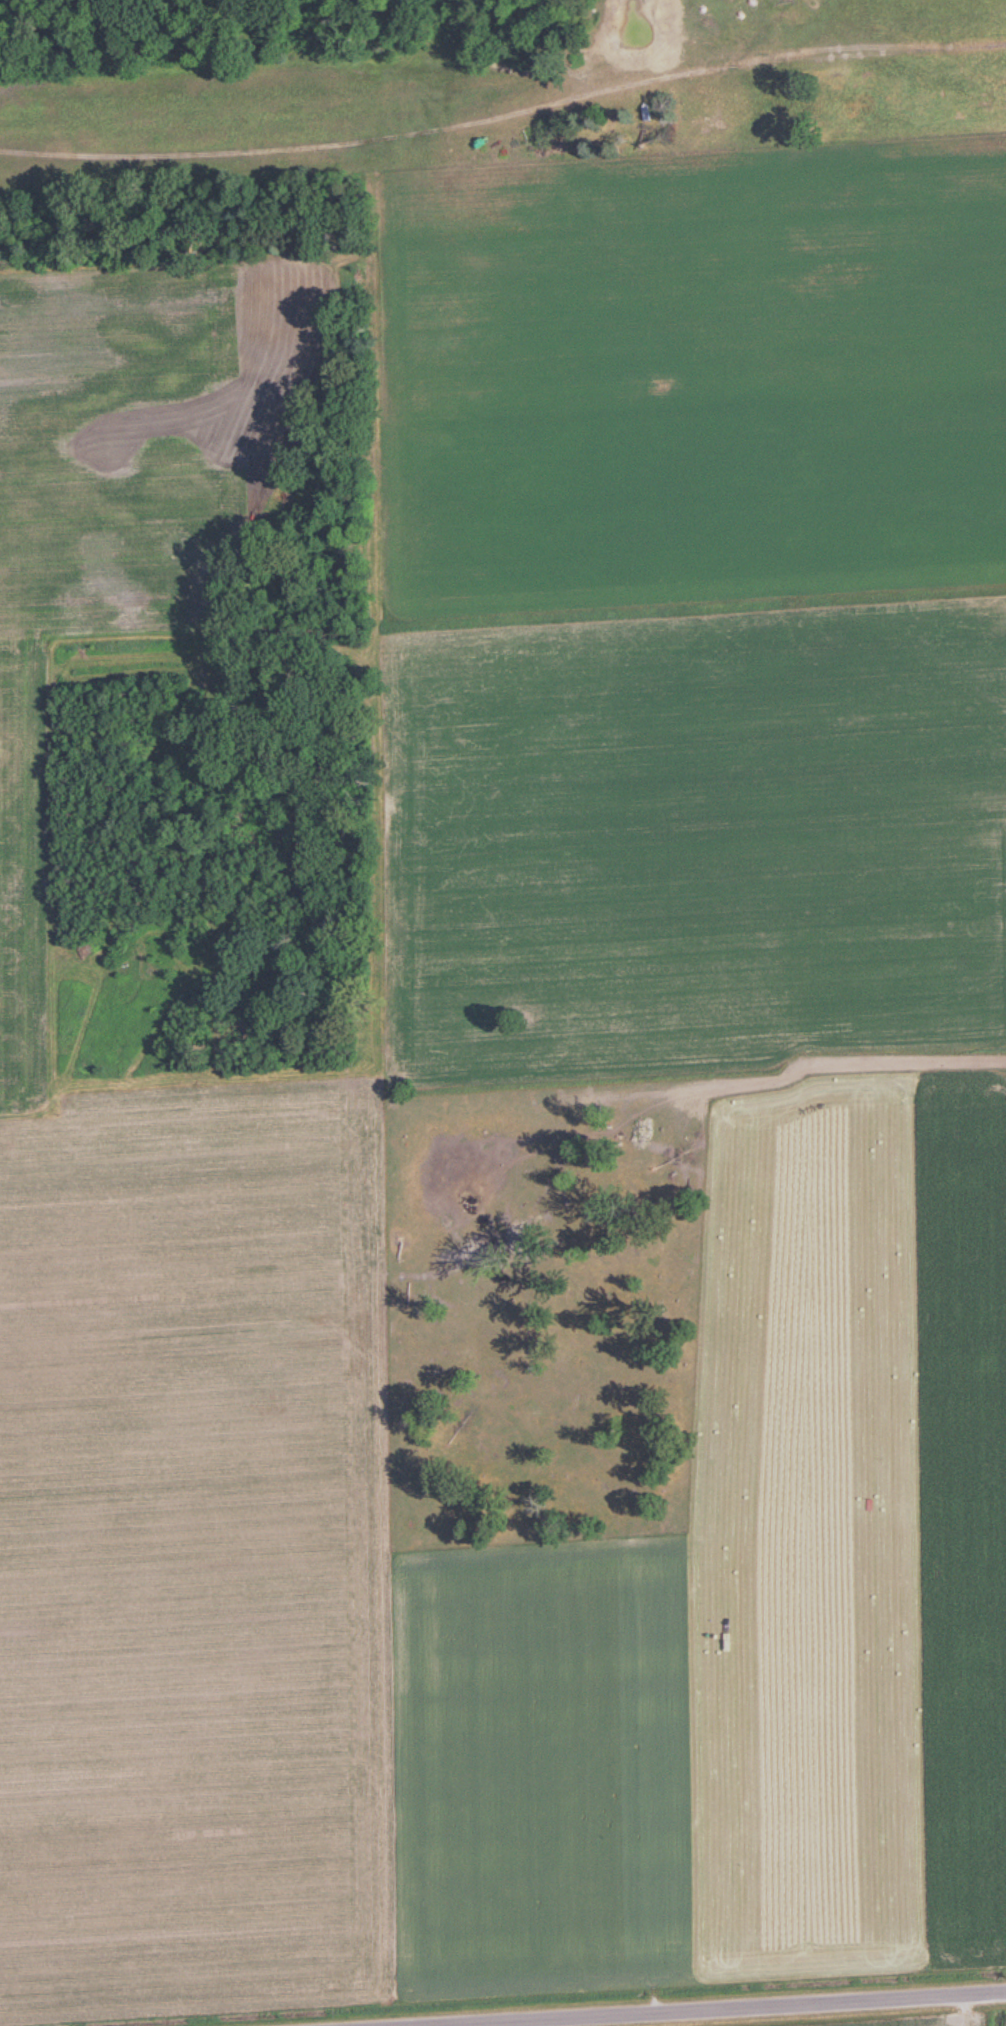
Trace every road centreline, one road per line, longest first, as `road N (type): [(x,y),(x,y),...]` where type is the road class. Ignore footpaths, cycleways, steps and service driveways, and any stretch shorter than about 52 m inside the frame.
road 1 (residential): [(449,2025),(1005,1994)]

